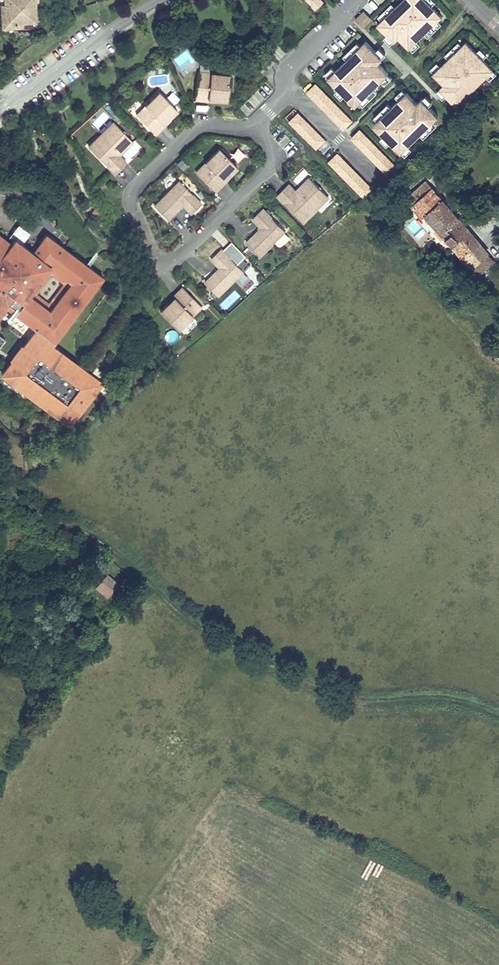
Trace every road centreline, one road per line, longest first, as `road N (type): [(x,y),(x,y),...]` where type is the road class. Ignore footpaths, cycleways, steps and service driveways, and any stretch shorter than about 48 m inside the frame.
road 1 (track): [(0,468),(27,506),(80,525),(208,641),(348,703),(473,704),(498,717)]
road 2 (residential): [(254,128),(203,126),(128,196),(147,252),(177,261),(277,152)]
road 3 (residential): [(355,0),(277,77),(272,103),(254,128)]

